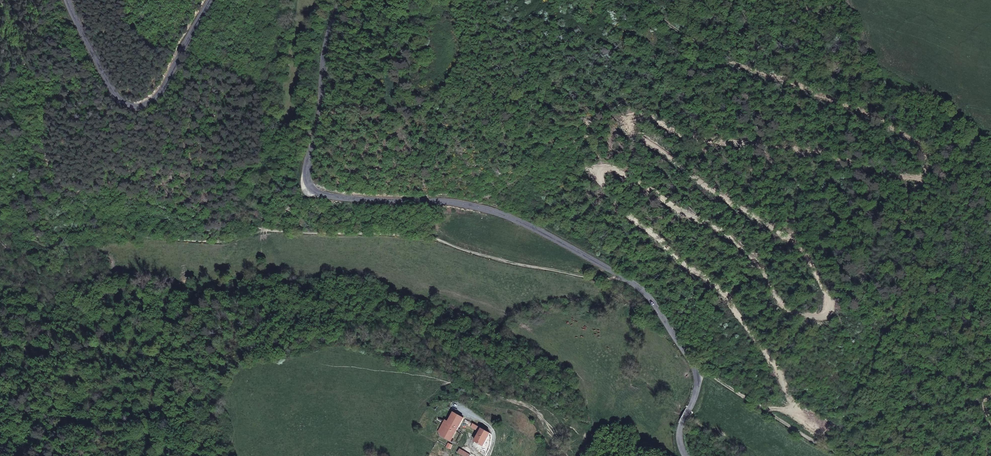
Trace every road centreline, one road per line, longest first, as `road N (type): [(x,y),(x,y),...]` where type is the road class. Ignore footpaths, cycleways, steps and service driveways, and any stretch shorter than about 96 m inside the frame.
road 1 (tertiary): [(690,410),(699,371),(649,296),(599,257),(478,206),(341,196),(308,183),(319,119),(313,60),(337,0)]
road 2 (tertiary): [(208,0),(158,100),(135,107),(111,91),(66,0)]
road 3 (track): [(699,371),(848,455)]

